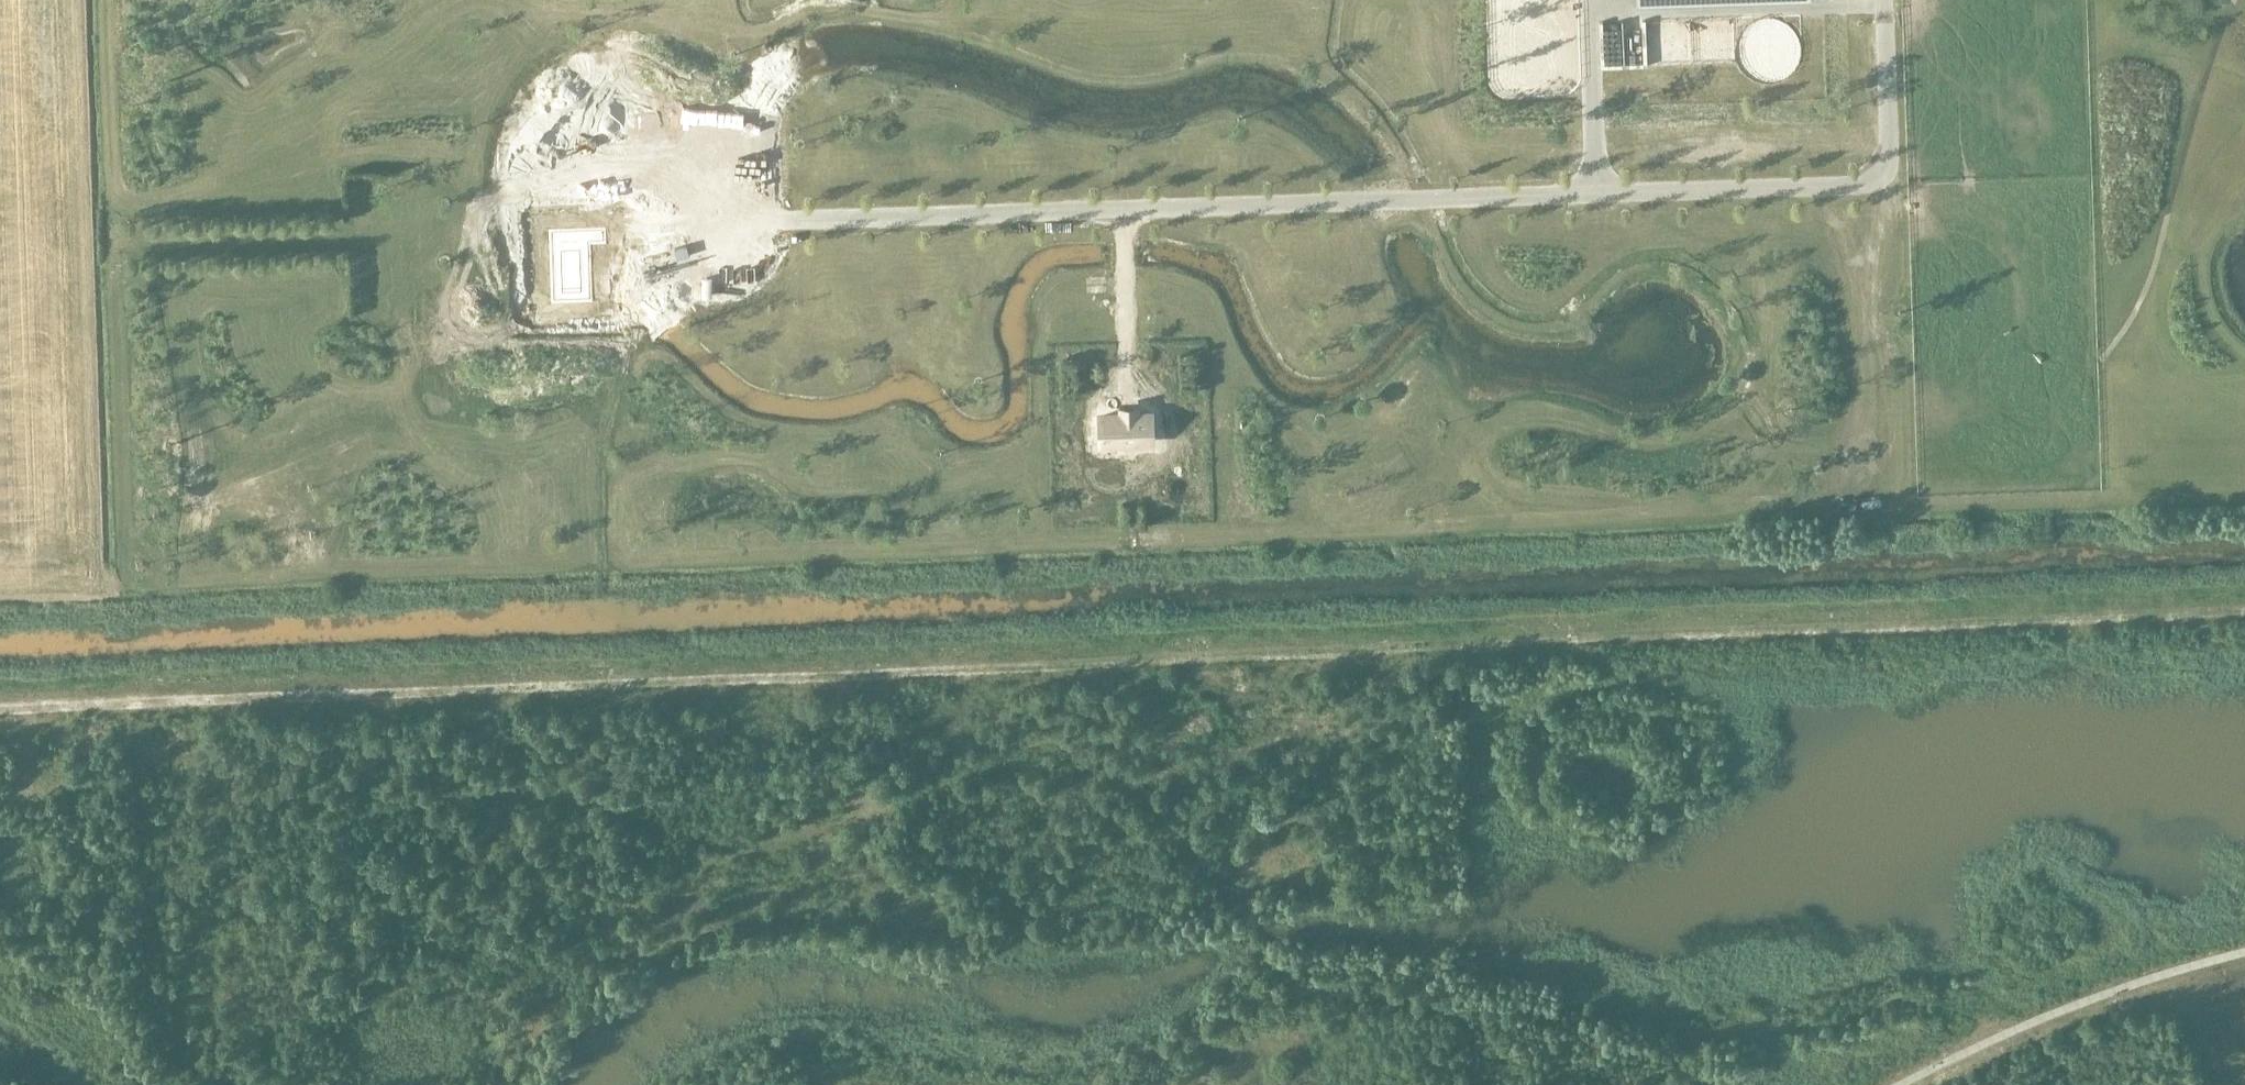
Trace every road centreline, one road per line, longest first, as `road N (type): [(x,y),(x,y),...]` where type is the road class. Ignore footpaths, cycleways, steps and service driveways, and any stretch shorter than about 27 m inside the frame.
road 1 (track): [(0,706),(2244,613)]
road 2 (track): [(169,1084),(187,952),(200,919),(258,862),(325,827),(430,802),(569,795),(760,850),(1046,747),(1121,785),(1245,911),(1294,990),(1507,1015),(1607,1017),(1702,1035),(1810,1026),(1889,996),(1908,998),(2018,1028),(2072,1084)]
road 3 (track): [(123,701),(152,986),(175,1044)]

